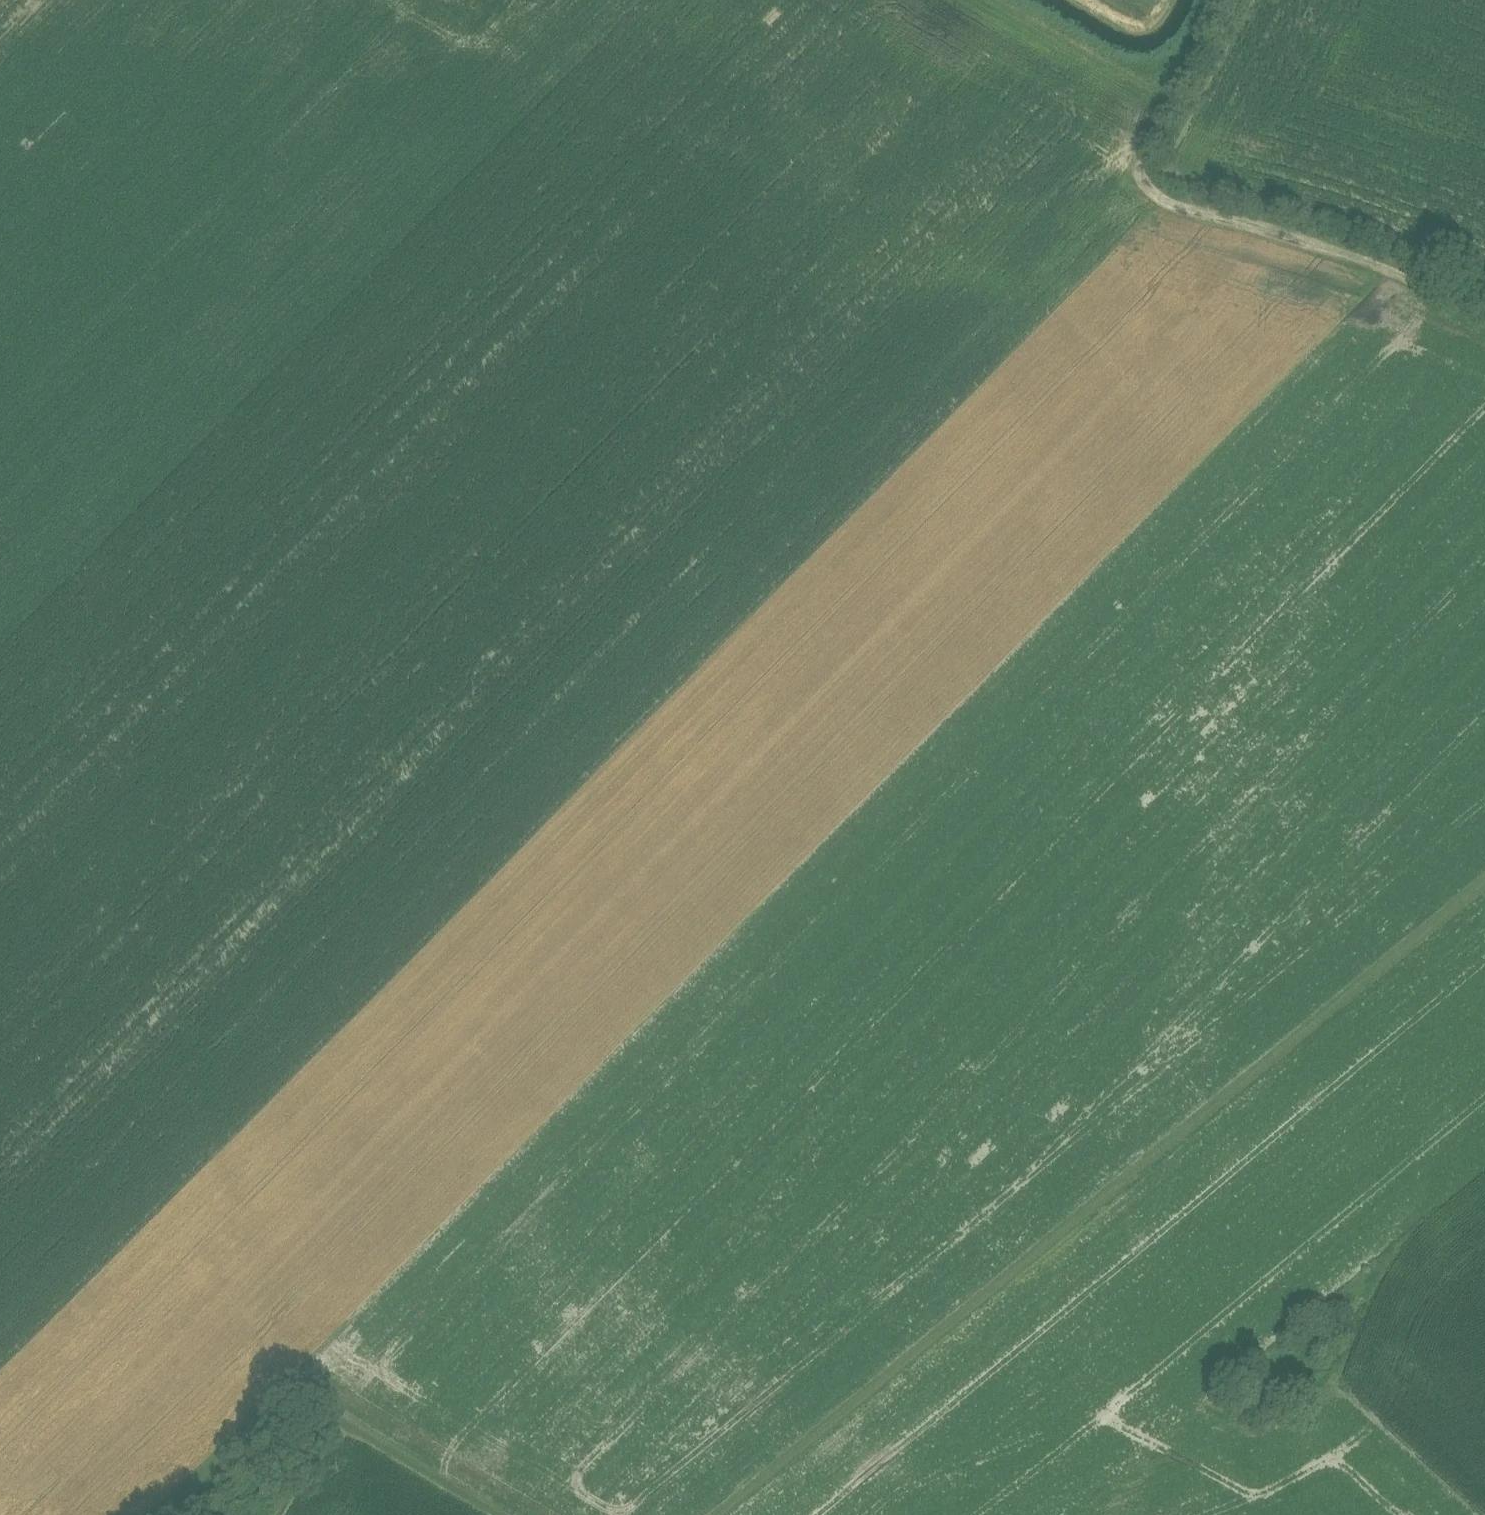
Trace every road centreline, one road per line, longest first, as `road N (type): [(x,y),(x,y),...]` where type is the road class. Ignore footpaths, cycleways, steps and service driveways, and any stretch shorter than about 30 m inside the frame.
road 1 (track): [(1484,314),(1352,254),(1169,204),(1151,191),(1145,147),(1223,0)]
road 2 (track): [(272,1514),(310,1443),(320,1393)]

